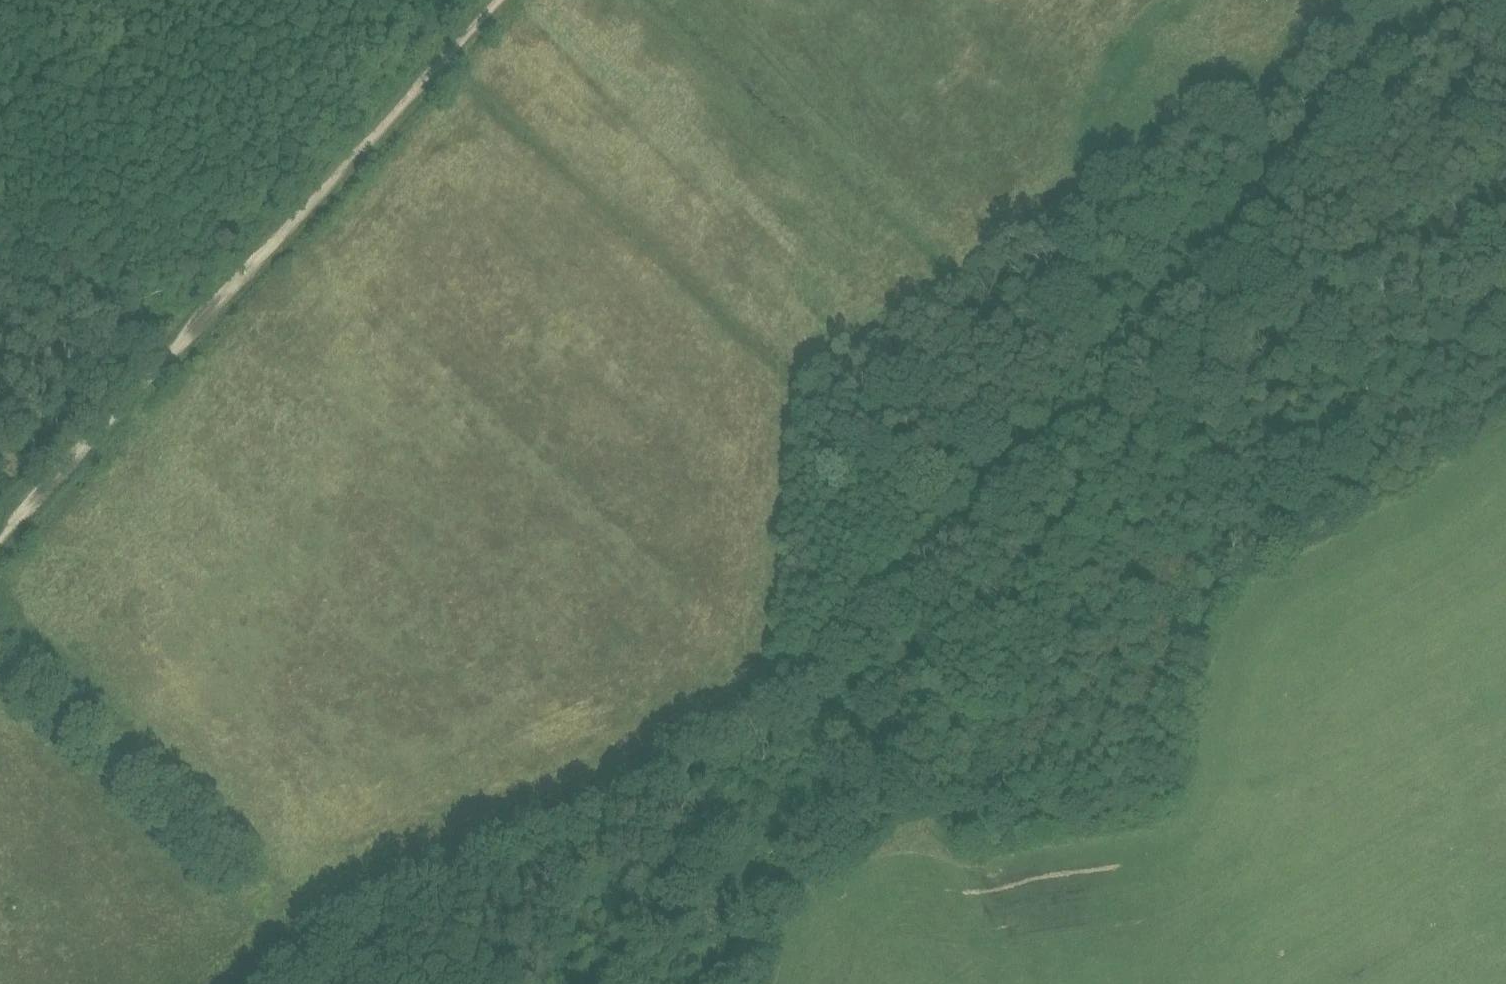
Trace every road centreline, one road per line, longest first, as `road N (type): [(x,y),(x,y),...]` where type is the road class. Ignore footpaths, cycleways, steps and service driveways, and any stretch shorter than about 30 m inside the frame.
road 1 (track): [(0,545),(507,0)]

